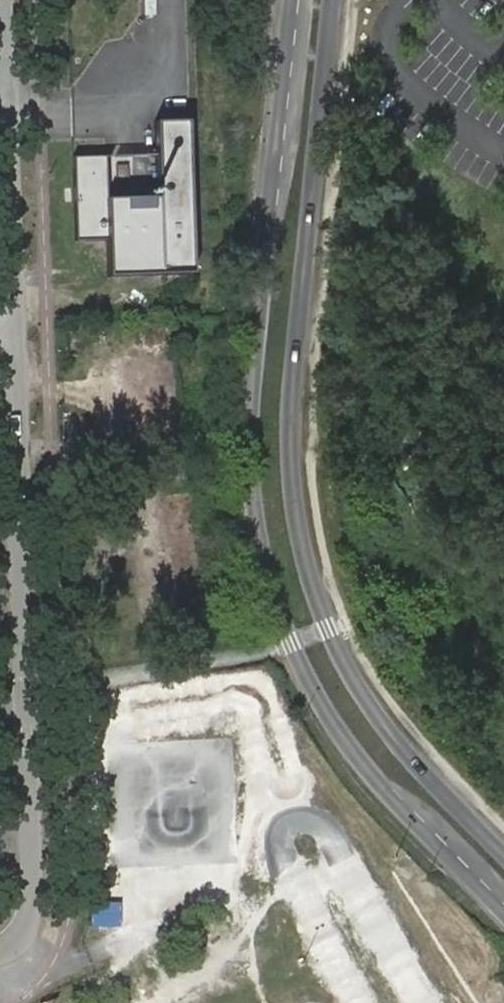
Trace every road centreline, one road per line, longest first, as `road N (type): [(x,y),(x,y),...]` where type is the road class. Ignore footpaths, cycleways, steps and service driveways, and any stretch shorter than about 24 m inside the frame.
road 1 (tertiary): [(297,0),(250,437),(264,561),(288,644),(325,716),(377,783),(503,904)]
road 2 (tertiary): [(503,856),(406,756),(364,700),(303,557),(287,434),(332,0)]
road 3 (residential): [(10,339),(30,913),(24,935),(0,950)]
road 4 (residential): [(0,63),(10,339)]

